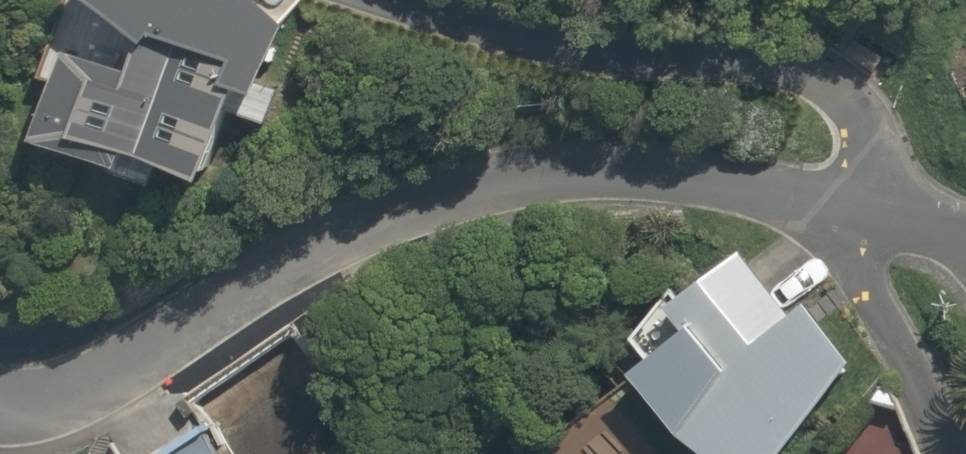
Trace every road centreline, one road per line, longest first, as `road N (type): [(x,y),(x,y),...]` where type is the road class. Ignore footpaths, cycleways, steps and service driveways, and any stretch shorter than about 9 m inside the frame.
road 1 (residential): [(0,408),(54,396),(273,274),(486,177),(608,166),(858,199)]
road 2 (residential): [(389,0),(599,54),(814,74),(858,114),(866,134),(858,199)]
road 3 (residential): [(946,453),(855,266),(858,199)]

